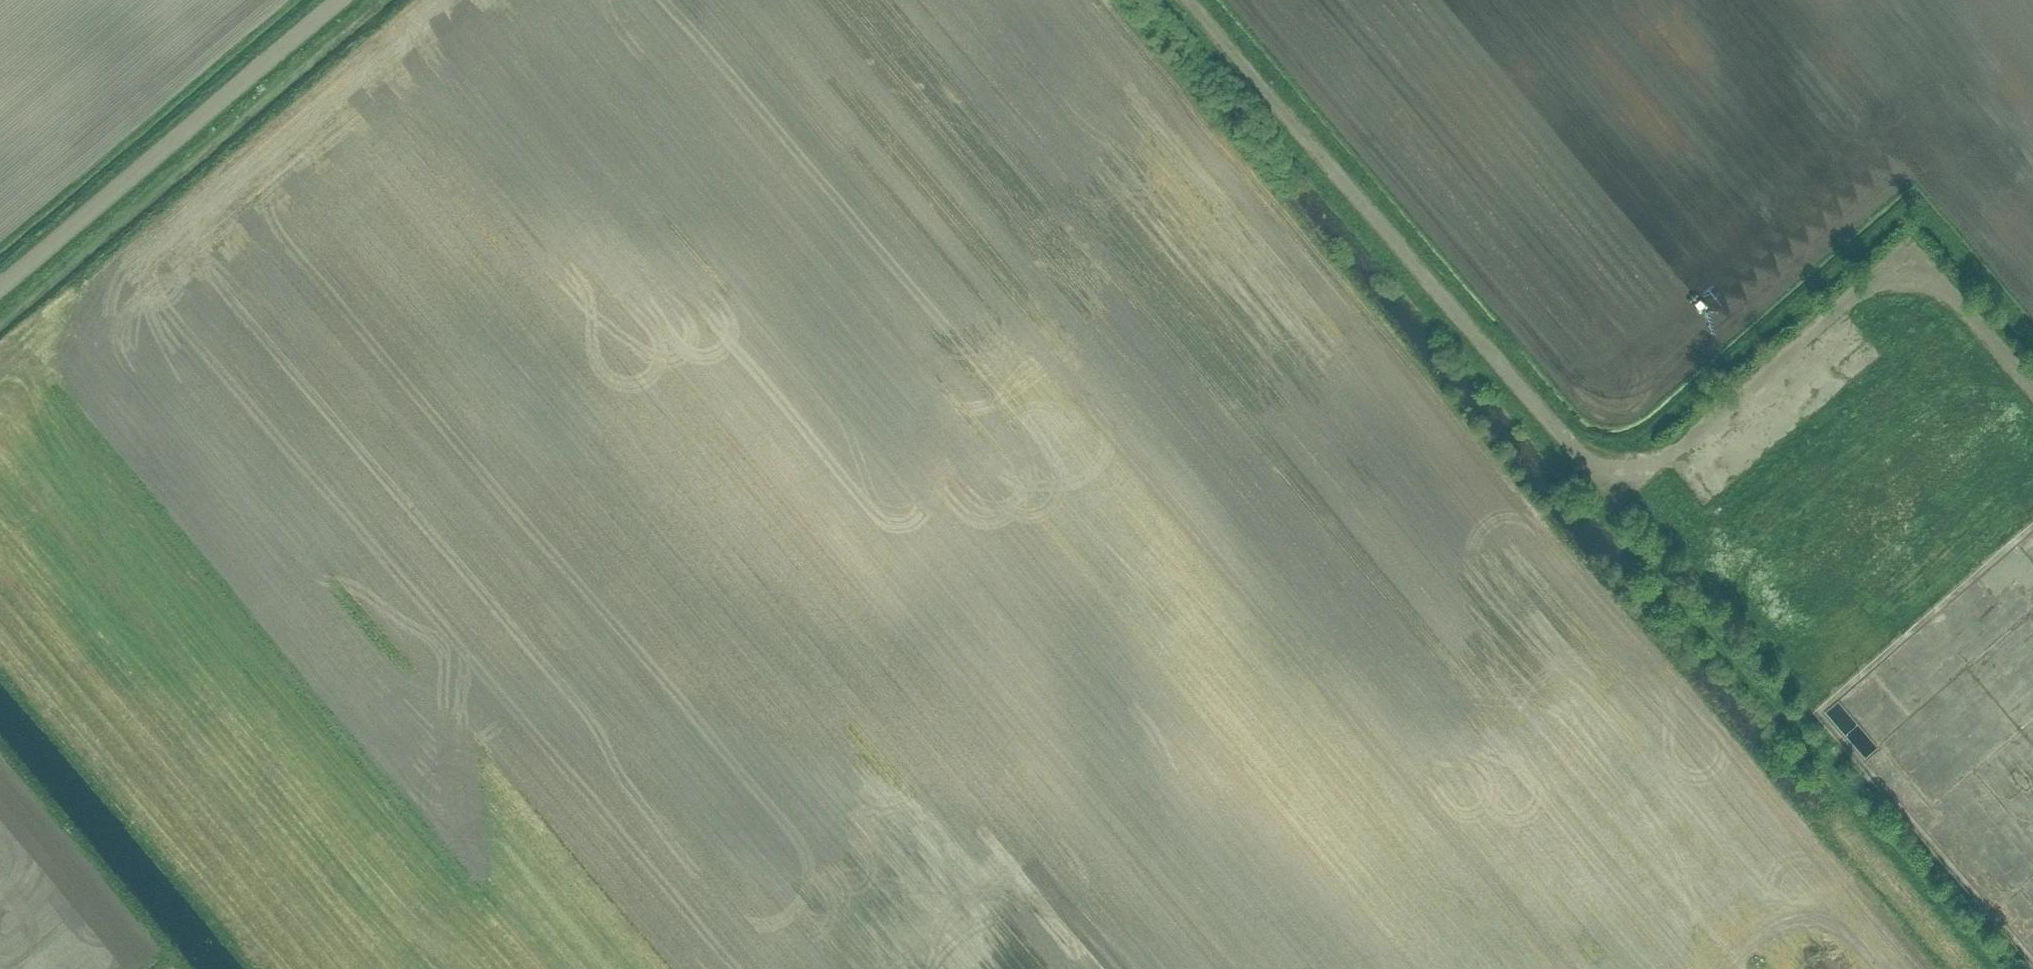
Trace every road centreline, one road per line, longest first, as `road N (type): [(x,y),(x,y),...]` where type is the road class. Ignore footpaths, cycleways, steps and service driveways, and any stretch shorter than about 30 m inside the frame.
road 1 (unclassified): [(0,283),(335,0)]

